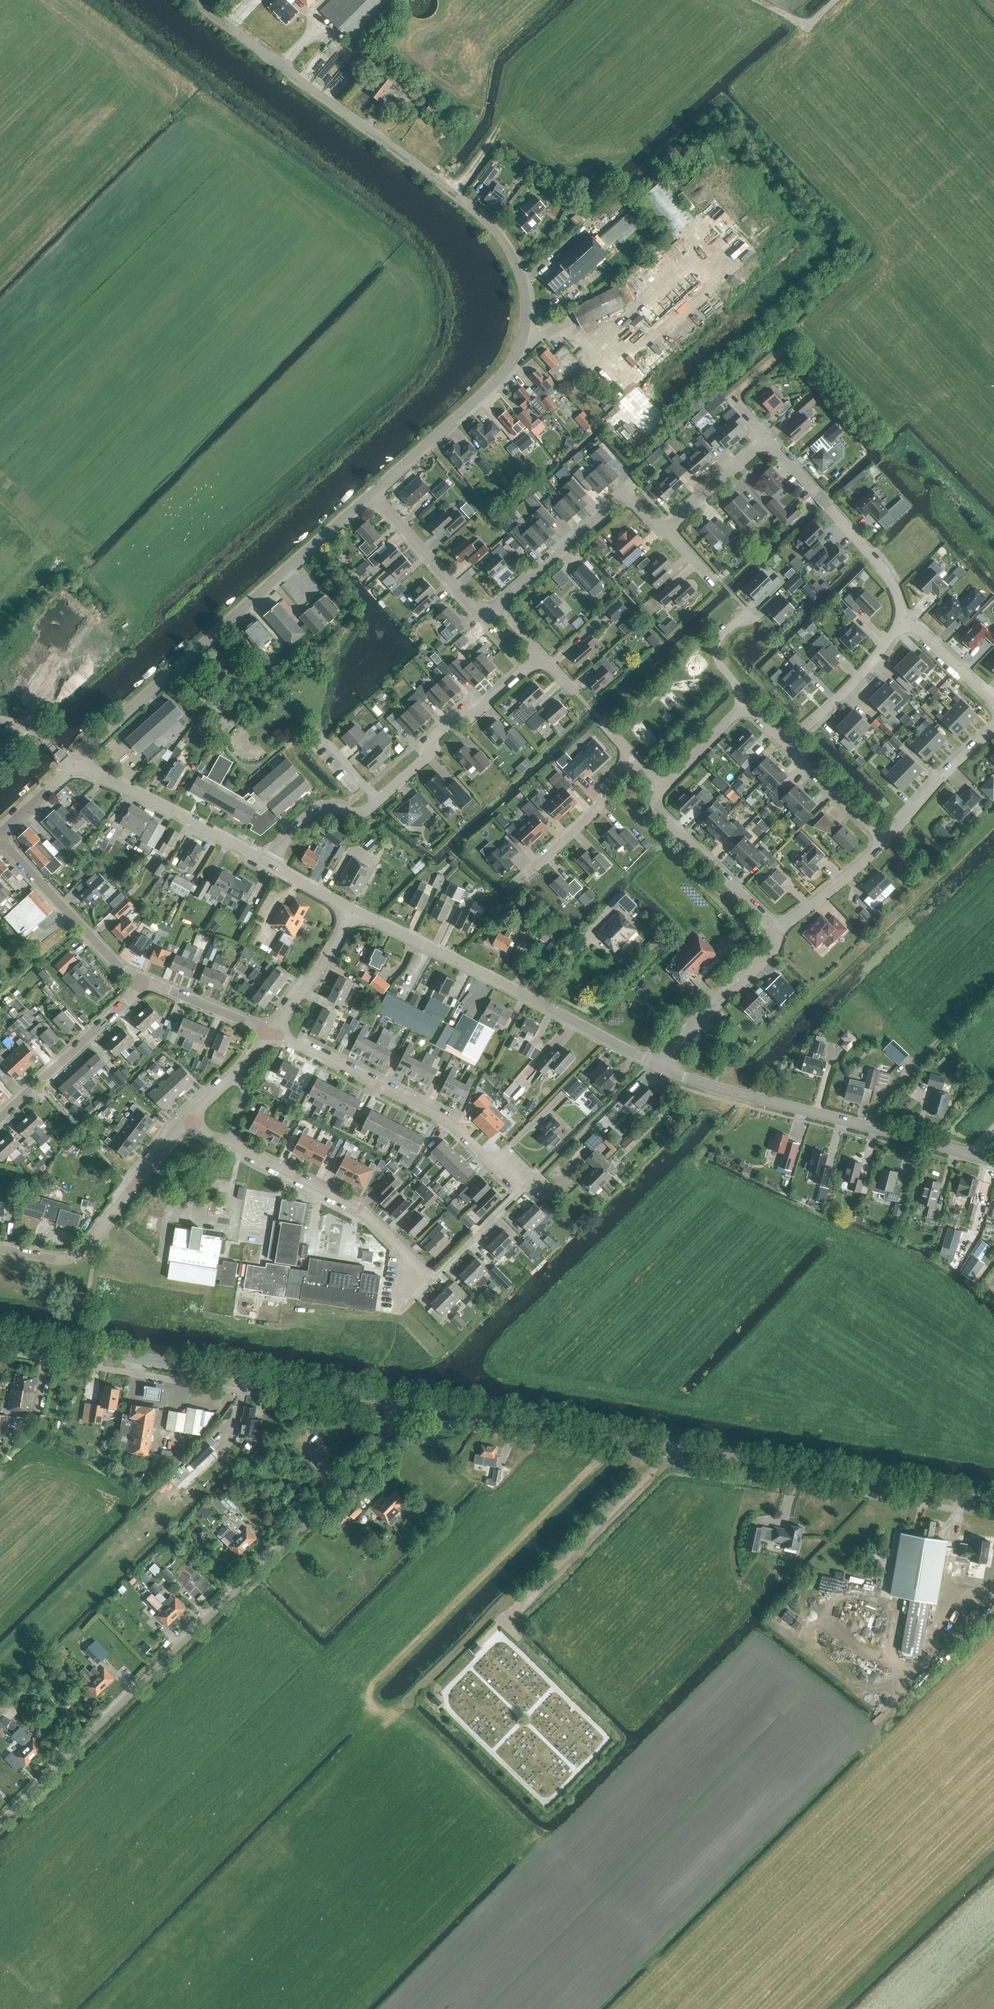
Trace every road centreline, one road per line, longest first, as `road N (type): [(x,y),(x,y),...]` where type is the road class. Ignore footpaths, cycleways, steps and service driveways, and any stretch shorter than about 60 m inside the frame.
road 1 (tertiary): [(373,493),(511,364),(524,332),(524,279),(486,217),(193,0)]
road 2 (secondary): [(993,1501),(396,1401)]
road 3 (unclassified): [(0,1825),(358,1467),(391,1423),(396,1401)]
road 4 (residential): [(432,1281),(523,1187),(438,1115),(272,1033)]
road 5 (tertiary): [(72,765),(373,493)]
road 6 (secondary): [(396,1401),(0,1334)]
road 7 (residential): [(269,865),(280,844),(325,805),(366,811),(431,753),(432,739),(460,713),(475,713),(543,656)]
road 8 (residential): [(993,1162),(659,1067)]
road 9 (residential): [(659,1067),(354,911)]
road 10 (residential): [(0,1249),(79,1256),(189,1119)]
road 11 (residential): [(432,1281),(366,1213),(231,1143)]
road 12 (residential): [(666,532),(625,495),(501,609)]
road 13 (residential): [(269,865),(72,765)]
road 14 (residential): [(145,981),(121,969),(0,839)]
road 15 (residential): [(0,1118),(145,981)]
road 16 (residential): [(776,928),(658,812),(661,789)]
road 17 (residential): [(659,1067),(675,1040),(769,957),(776,928)]
road 18 (residential): [(501,609),(474,611),(373,493)]
road 19 (residential): [(905,621),(786,745)]
road 20 (residential): [(526,874),(593,813),(606,785),(633,757)]
road 21 (residential): [(884,843),(993,730)]
road 22 (residential): [(272,1033),(354,911)]
road 23 (residential): [(828,507),(884,571),(905,621)]
road 24 (residential): [(786,745),(884,843)]
road 25 (residential): [(666,532),(769,440)]
road 26 (residential): [(776,928),(884,843)]
road 27 (residential): [(272,1033),(145,981)]
road 28 (residential): [(905,621),(993,702)]
road 29 (residential): [(740,713),(716,648),(751,614)]

